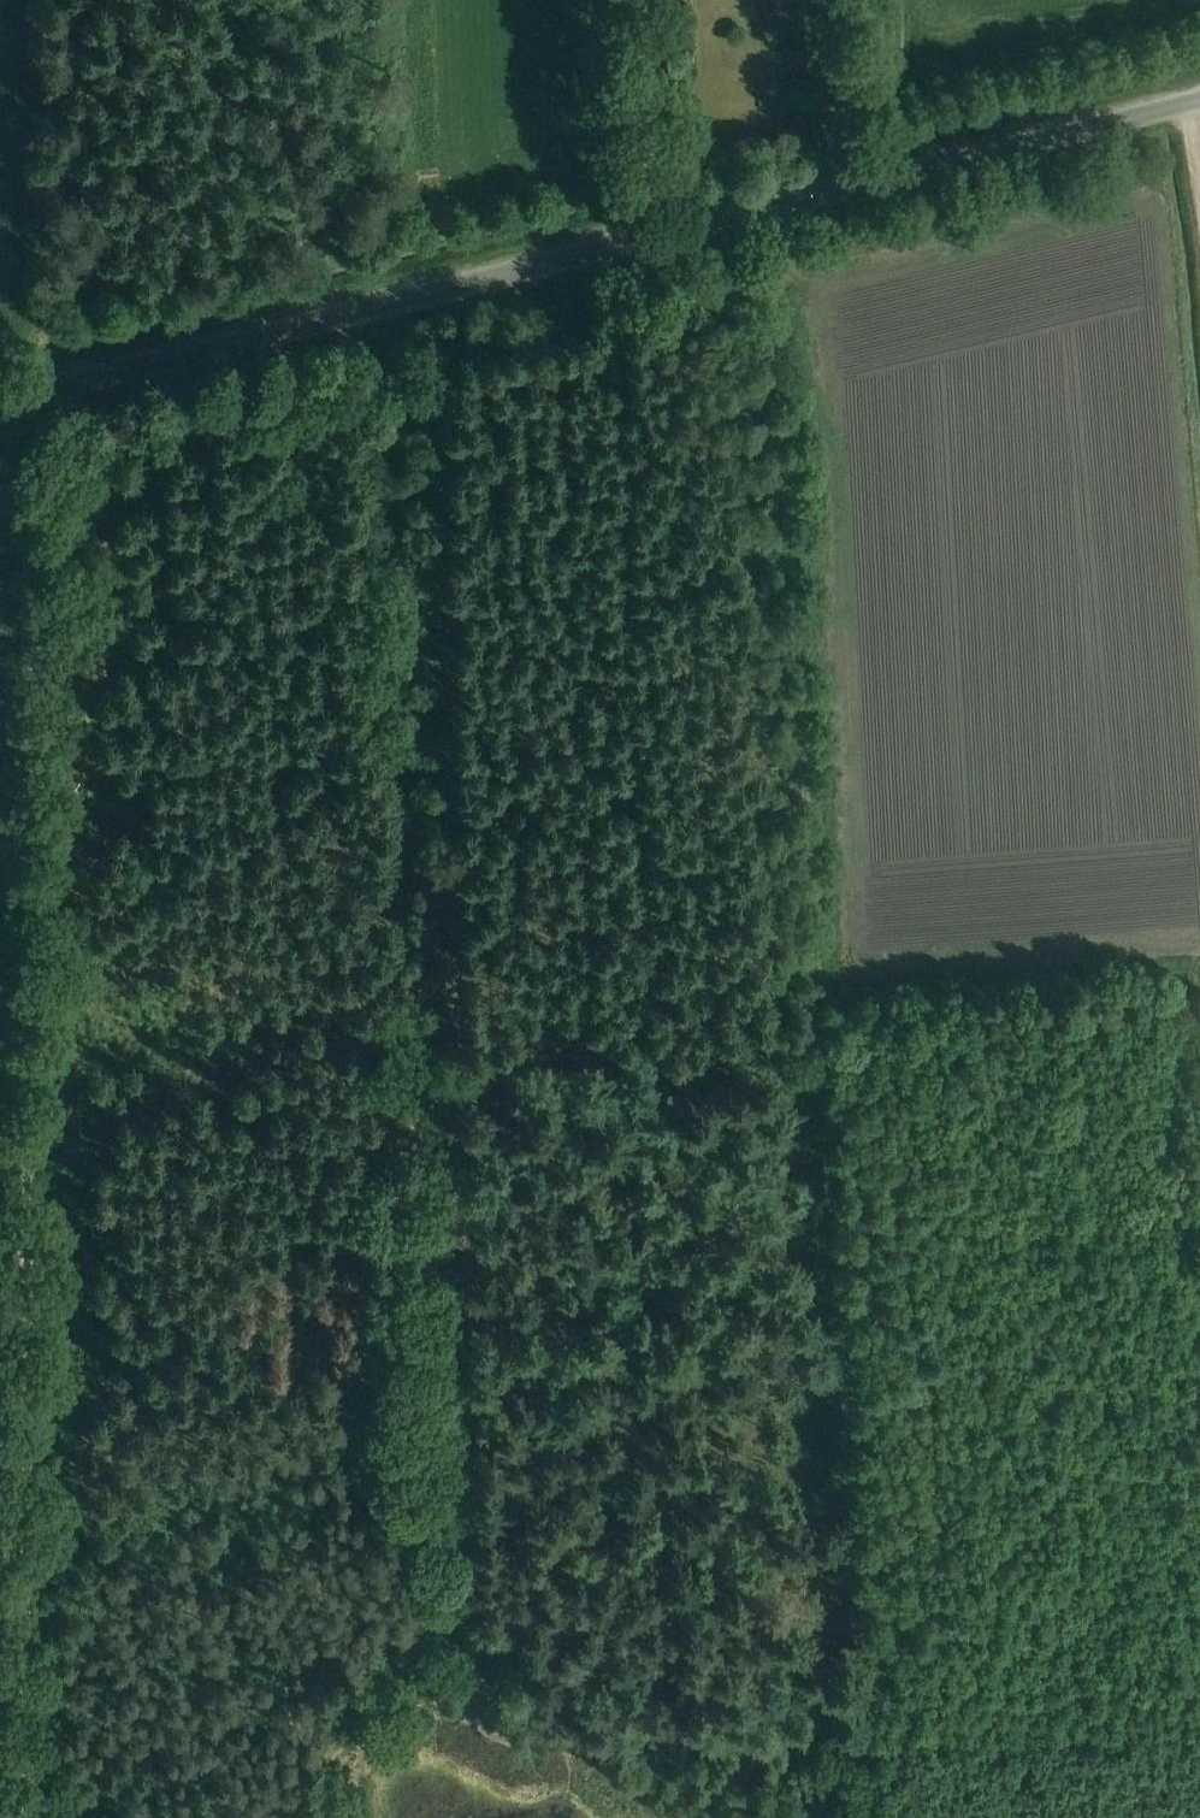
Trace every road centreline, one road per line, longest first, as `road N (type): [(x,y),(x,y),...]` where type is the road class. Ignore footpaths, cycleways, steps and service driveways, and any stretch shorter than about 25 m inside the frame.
road 1 (track): [(768,211),(858,1817)]
road 2 (track): [(18,400),(27,1817)]
road 3 (track): [(854,1734),(521,1747),(493,1730),(476,1698),(462,1059),(818,1032)]
road 4 (tertiary): [(0,404),(1199,102)]
road 5 (track): [(324,1817),(322,1728),(349,1664),(473,1579)]
road 6 (track): [(633,0),(643,239)]

